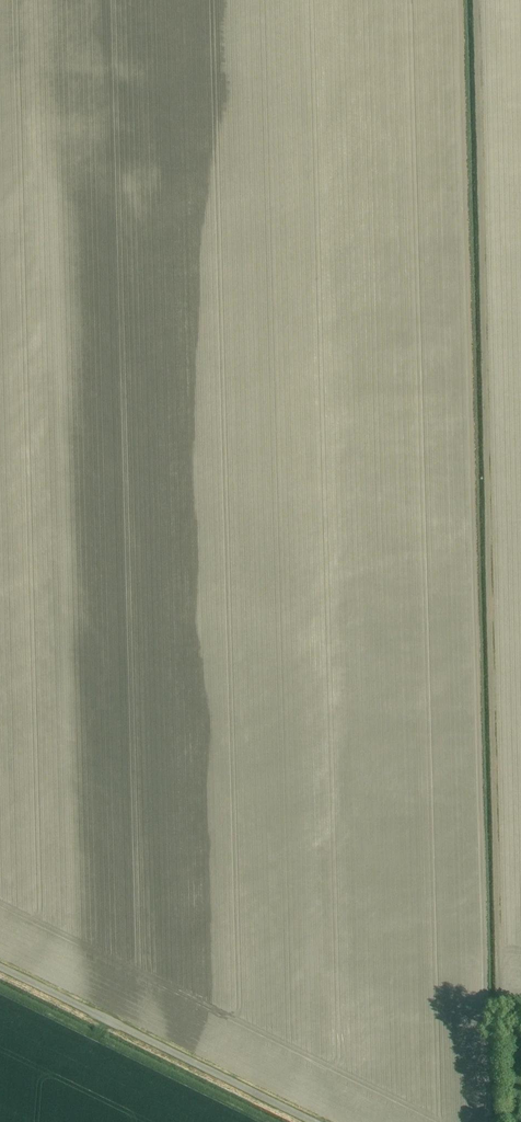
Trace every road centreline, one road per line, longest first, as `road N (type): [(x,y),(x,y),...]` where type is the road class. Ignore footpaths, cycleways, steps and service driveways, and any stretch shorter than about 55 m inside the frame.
road 1 (unclassified): [(312,1121),(0,968)]

